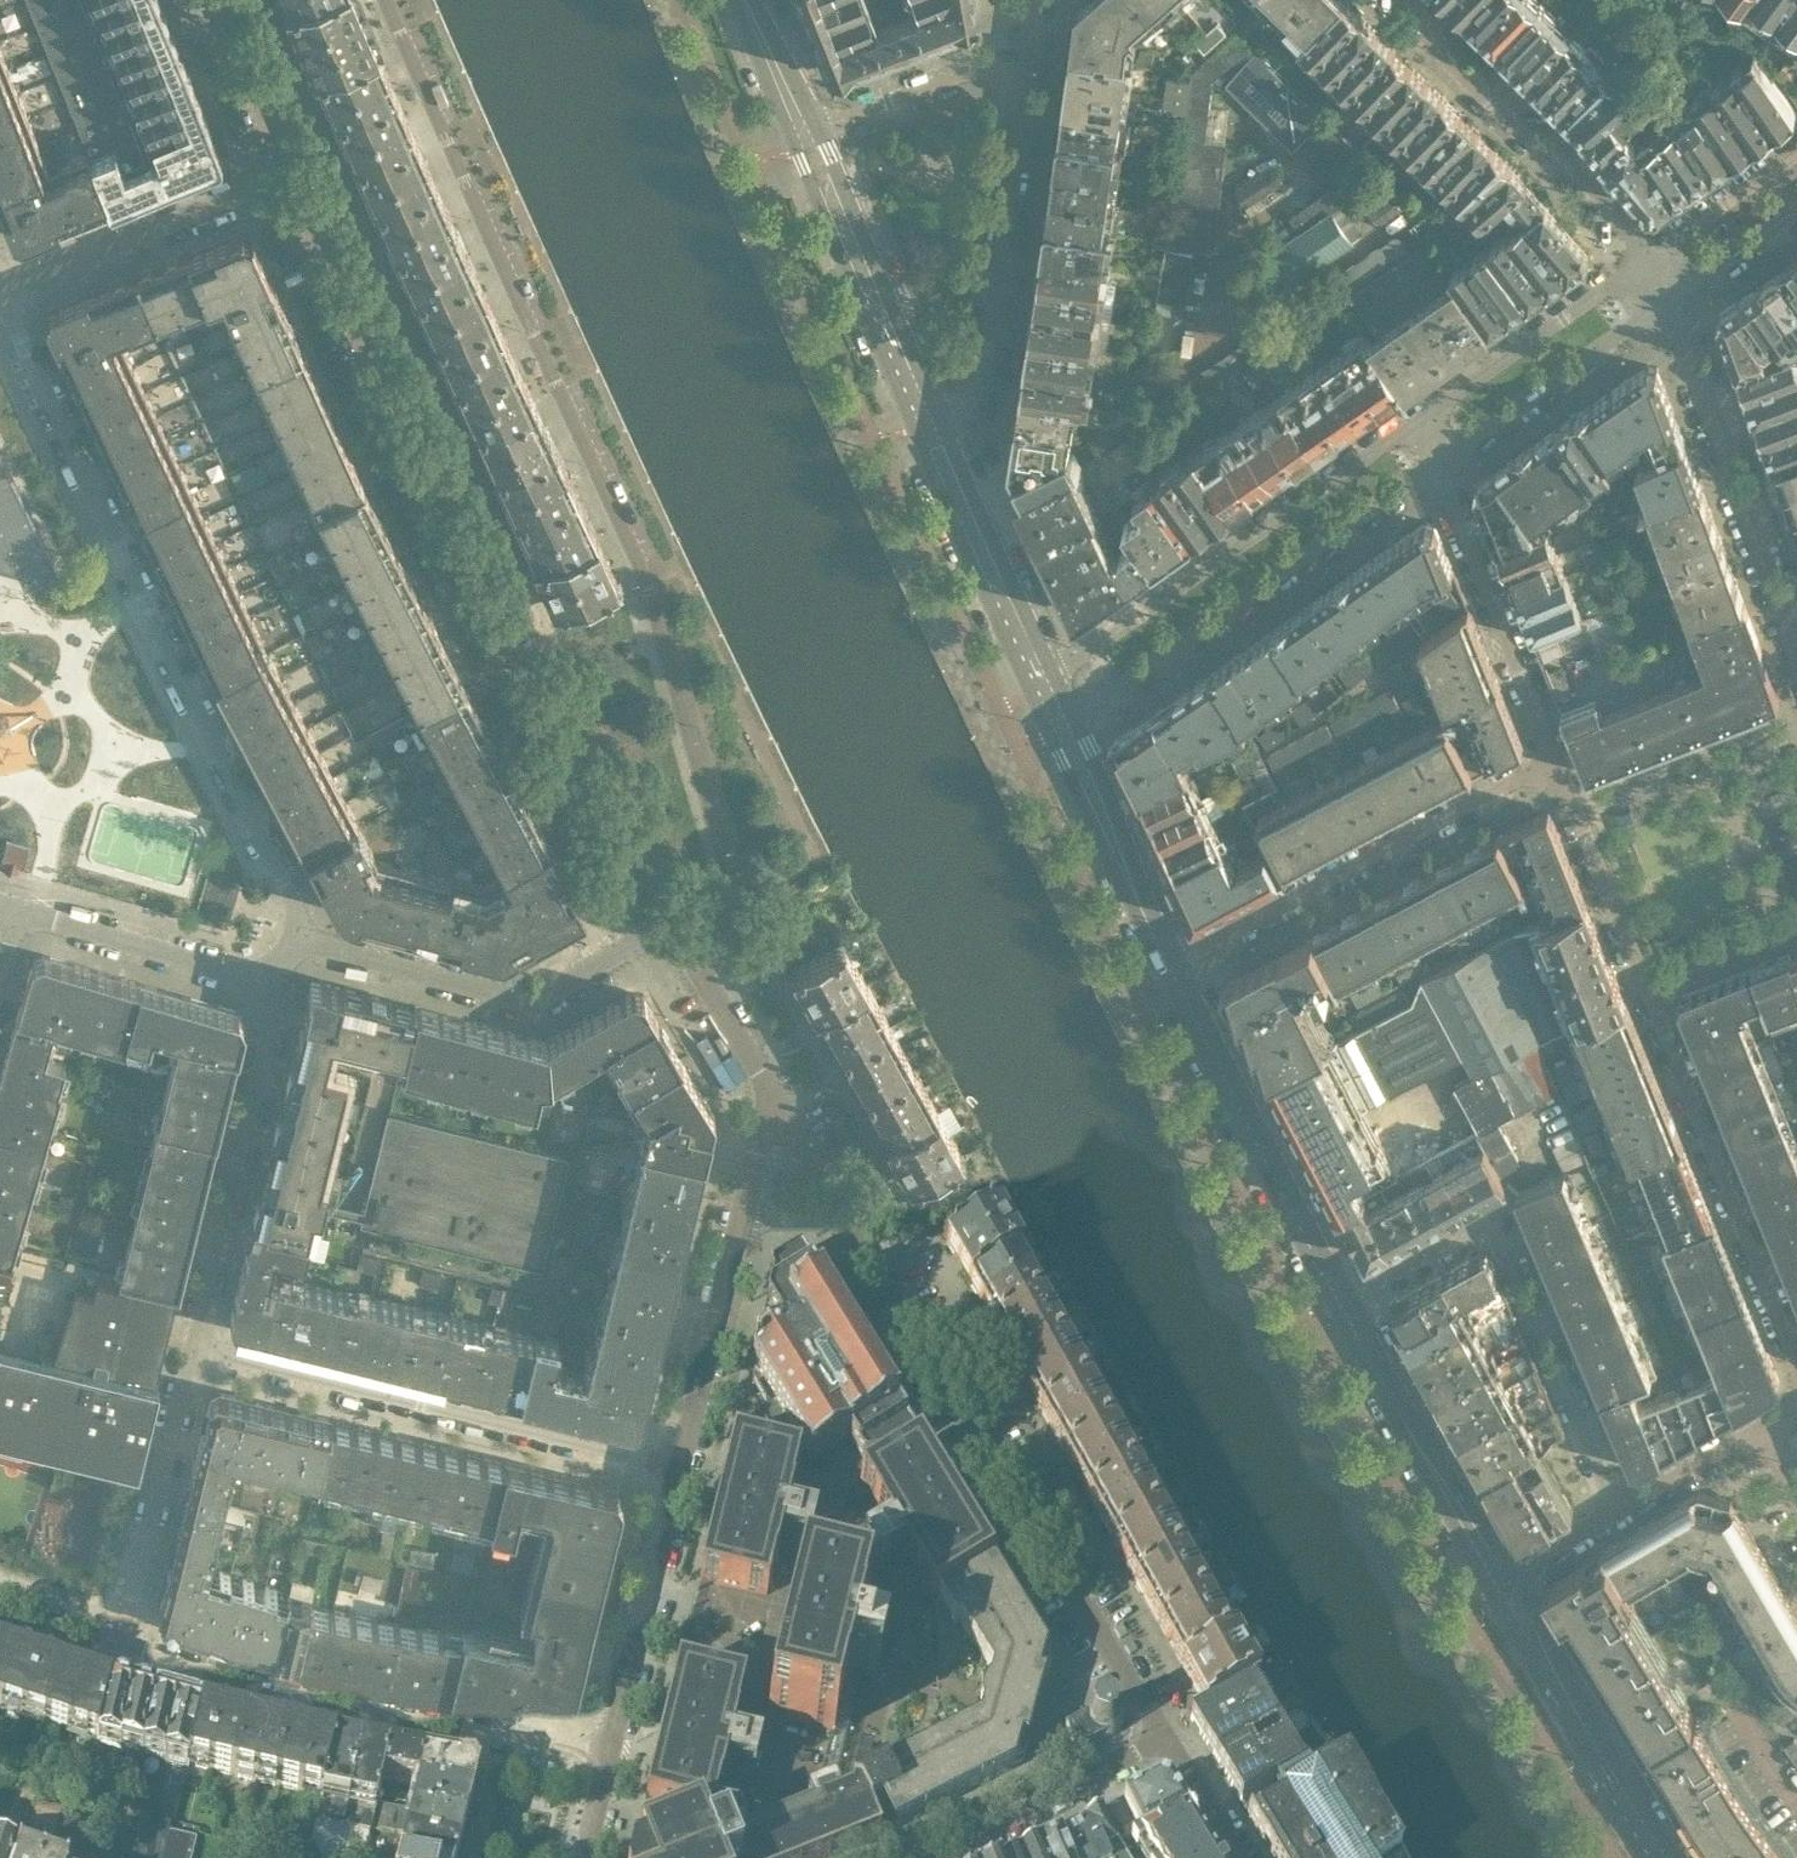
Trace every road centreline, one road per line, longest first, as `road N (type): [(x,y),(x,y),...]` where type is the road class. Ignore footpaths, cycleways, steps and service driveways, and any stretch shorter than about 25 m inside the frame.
road 1 (residential): [(388,0),(650,591),(735,904),(733,927),(689,959)]
road 2 (residential): [(664,926),(505,634),(289,176)]
road 3 (residential): [(769,1088),(1166,1739)]
road 4 (residential): [(0,294),(283,884),(292,939)]
road 5 (residential): [(1552,758),(1796,1363)]
road 6 (residential): [(934,418),(970,399),(982,380),(1024,88),(1003,75),(967,74),(805,139)]
road 7 (residential): [(118,1654),(610,1760)]
road 8 (residential): [(678,1469),(193,1347)]
road 9 (residential): [(1629,1504),(1500,1218),(1339,1303)]
road 10 (residential): [(1062,725),(1437,463)]
road 11 (residential): [(1412,426),(1043,679)]
road 12 (residential): [(1552,758),(1170,967)]
road 13 (residential): [(664,926),(533,1001),(292,939)]
road 14 (residential): [(678,1469),(769,1088)]
road 15 (residential): [(266,976),(275,995),(269,1029),(193,1347)]
road 16 (tertiary): [(1339,1303),(1170,967)]
road 17 (residential): [(1796,653),(1667,301)]
road 18 (residential): [(1408,0),(1455,67),(1651,254)]
road 19 (tertiary): [(1668,1857),(1496,1579)]
road 20 (tertiary): [(1496,1579),(1339,1303)]
road 21 (residential): [(1437,463),(1552,758)]
road 22 (residential): [(193,1347),(118,1654)]
road 23 (residential): [(0,288),(289,176)]
road 24 (tertiary): [(934,418),(805,139)]
road 25 (residential): [(610,1760),(678,1469)]
road 26 (residential): [(1651,254),(1412,426)]
road 27 (tertiary): [(1043,679),(934,418)]
road 28 (residential): [(1437,463),(1667,301)]
road 29 (tertiary): [(1170,967),(1062,725)]
road 30 (residential): [(266,976),(245,979),(17,911)]
road 31 (residential): [(936,1857),(1166,1739)]
road 32 (residential): [(289,176),(216,0)]
road 33 (residential): [(1796,151),(1651,254)]
road 34 (residential): [(1667,301),(1796,212)]
road 35 (residential): [(1496,1579),(1629,1504)]
road 36 (tertiary): [(805,139),(744,0)]
road 37 (residential): [(689,959),(769,1088)]
road 38 (residential): [(1629,1504),(1759,1435)]
road 39 (residential): [(1166,1739),(1242,1857)]
road 40 (residential): [(0,1613),(118,1654)]

